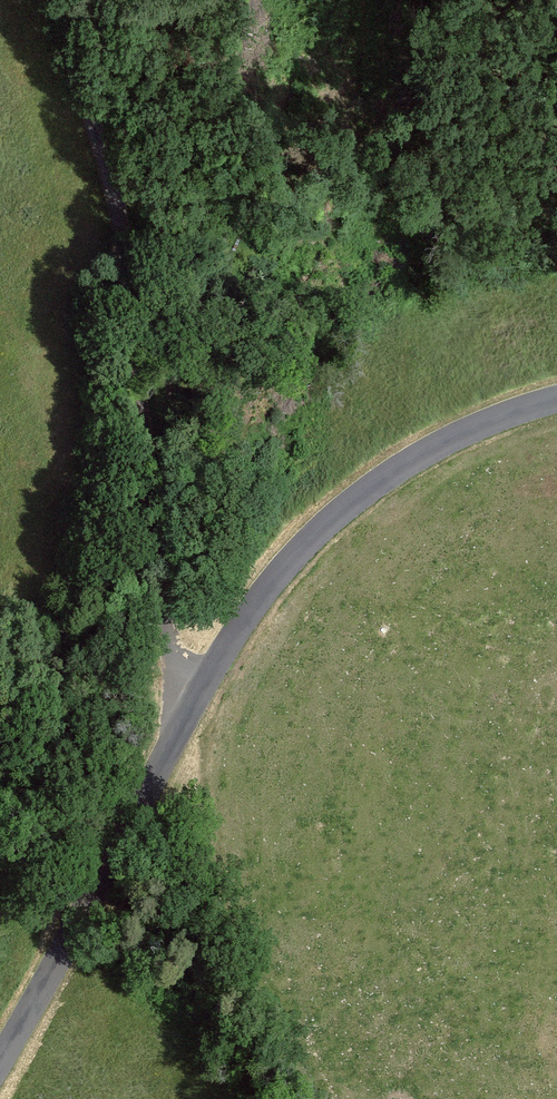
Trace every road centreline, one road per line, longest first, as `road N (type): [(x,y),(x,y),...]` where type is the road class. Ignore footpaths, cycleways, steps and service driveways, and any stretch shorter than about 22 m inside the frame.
road 1 (unclassified): [(556,399),(419,455),(332,518),(270,584),(183,718),(0,1061)]
road 2 (track): [(183,718),(112,185),(45,0)]

